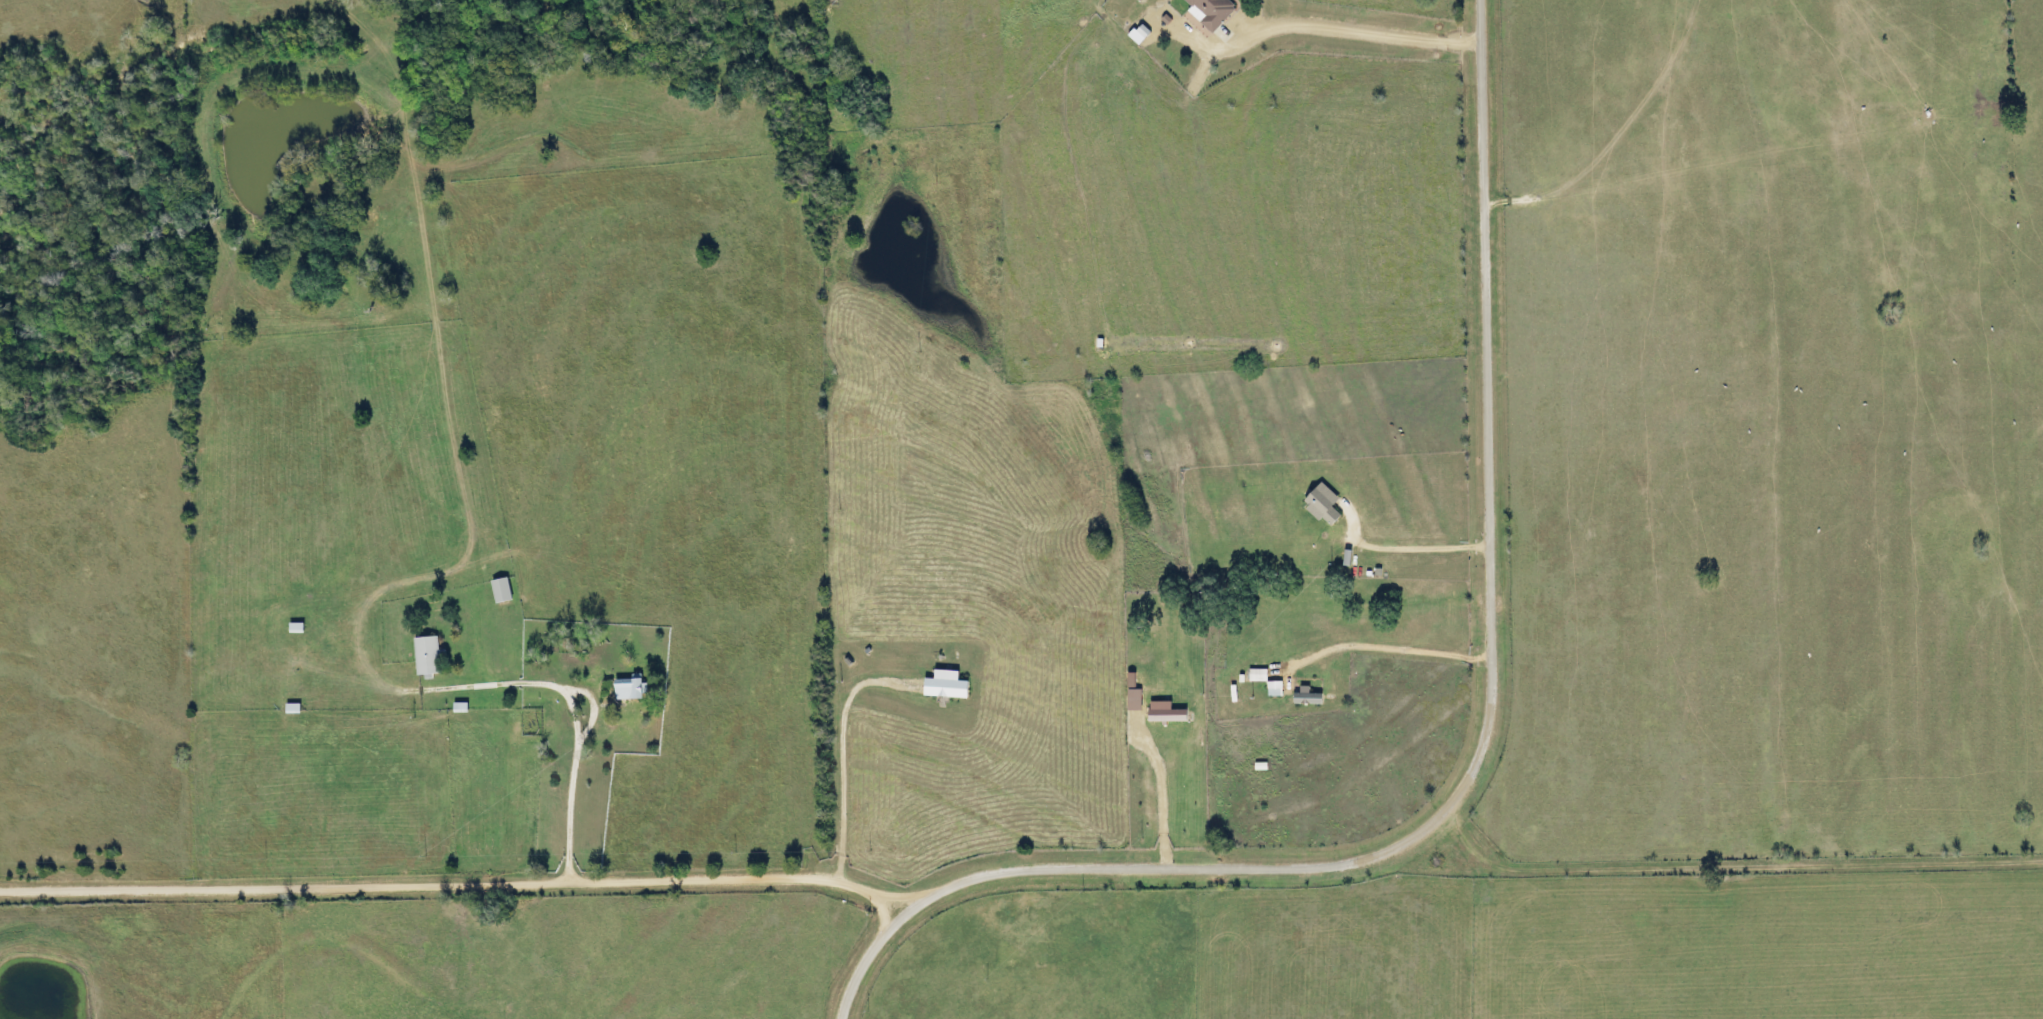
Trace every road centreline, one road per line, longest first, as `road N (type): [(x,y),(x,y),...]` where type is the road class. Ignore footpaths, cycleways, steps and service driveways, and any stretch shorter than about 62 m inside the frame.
road 1 (residential): [(849,1018),(913,908),(980,872),(1330,869),(1365,862),(1448,814),(1505,681),(1488,399),(1482,0)]
road 2 (residential): [(913,908),(826,878),(756,876),(0,886)]

